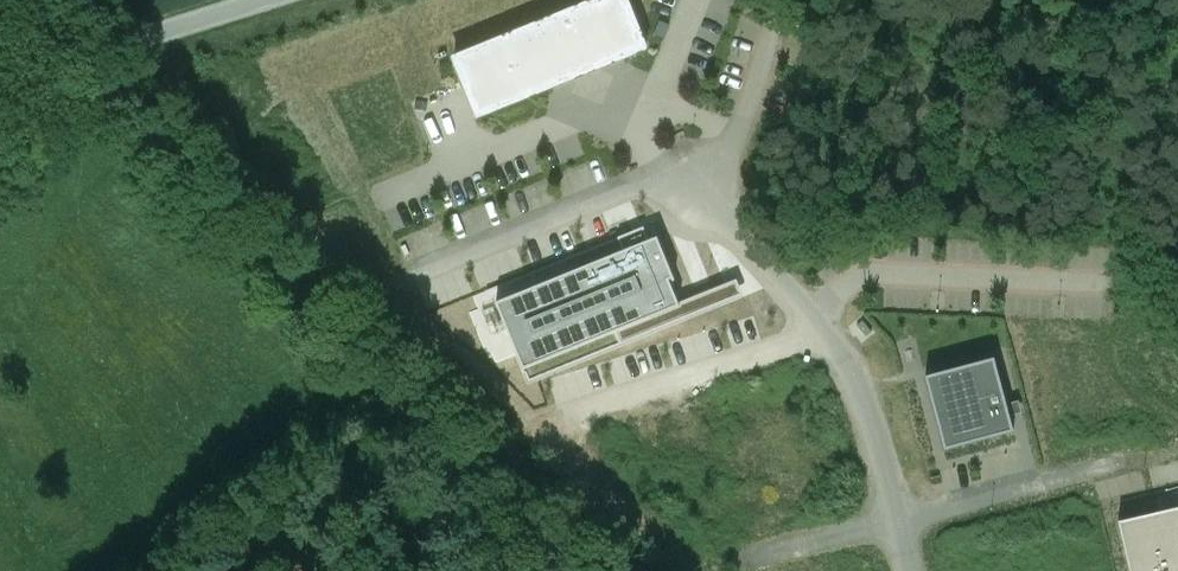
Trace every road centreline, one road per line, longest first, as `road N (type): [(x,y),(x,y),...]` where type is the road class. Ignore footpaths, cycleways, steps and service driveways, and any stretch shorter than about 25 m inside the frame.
road 1 (track): [(575,570),(64,46)]
road 2 (residential): [(898,523),(1177,450)]
road 3 (residential): [(264,0),(104,47),(64,46),(19,0)]
road 4 (residential): [(830,335),(582,411)]
road 5 (residential): [(898,523),(865,404),(830,335)]
road 6 (residential): [(830,335),(699,193)]
road 7 (residential): [(898,523),(736,563)]

